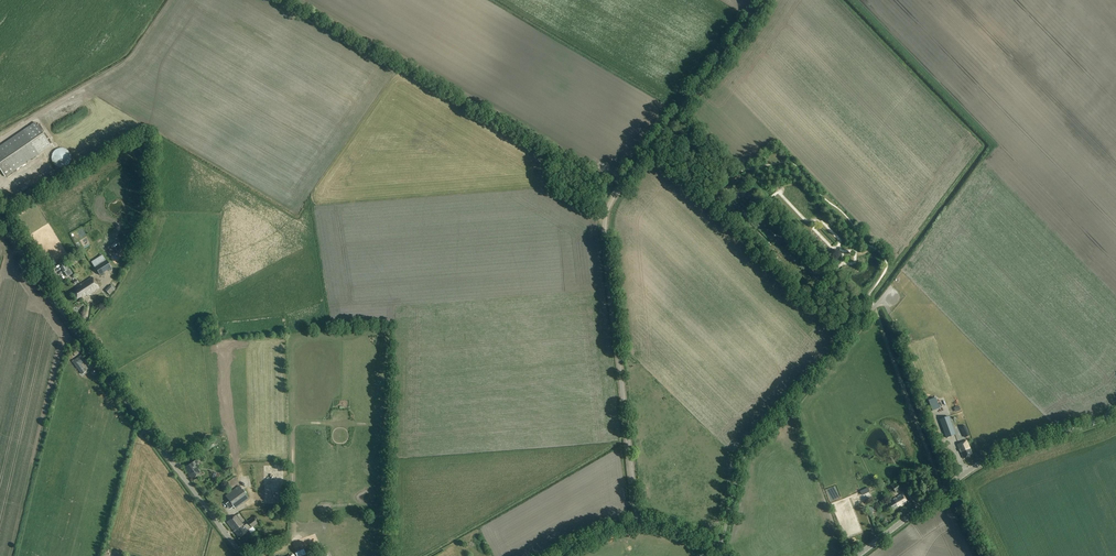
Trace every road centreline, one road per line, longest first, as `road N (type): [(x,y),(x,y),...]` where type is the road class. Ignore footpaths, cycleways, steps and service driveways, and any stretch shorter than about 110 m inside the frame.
road 1 (unclassified): [(637,523),(607,214),(767,0)]
road 2 (unclassified): [(243,555),(0,218)]
road 3 (unclassified): [(717,549),(744,456),(891,287)]
road 4 (tertiary): [(858,555),(976,466),(1115,411)]
road 5 (track): [(169,0),(129,60),(0,140)]

